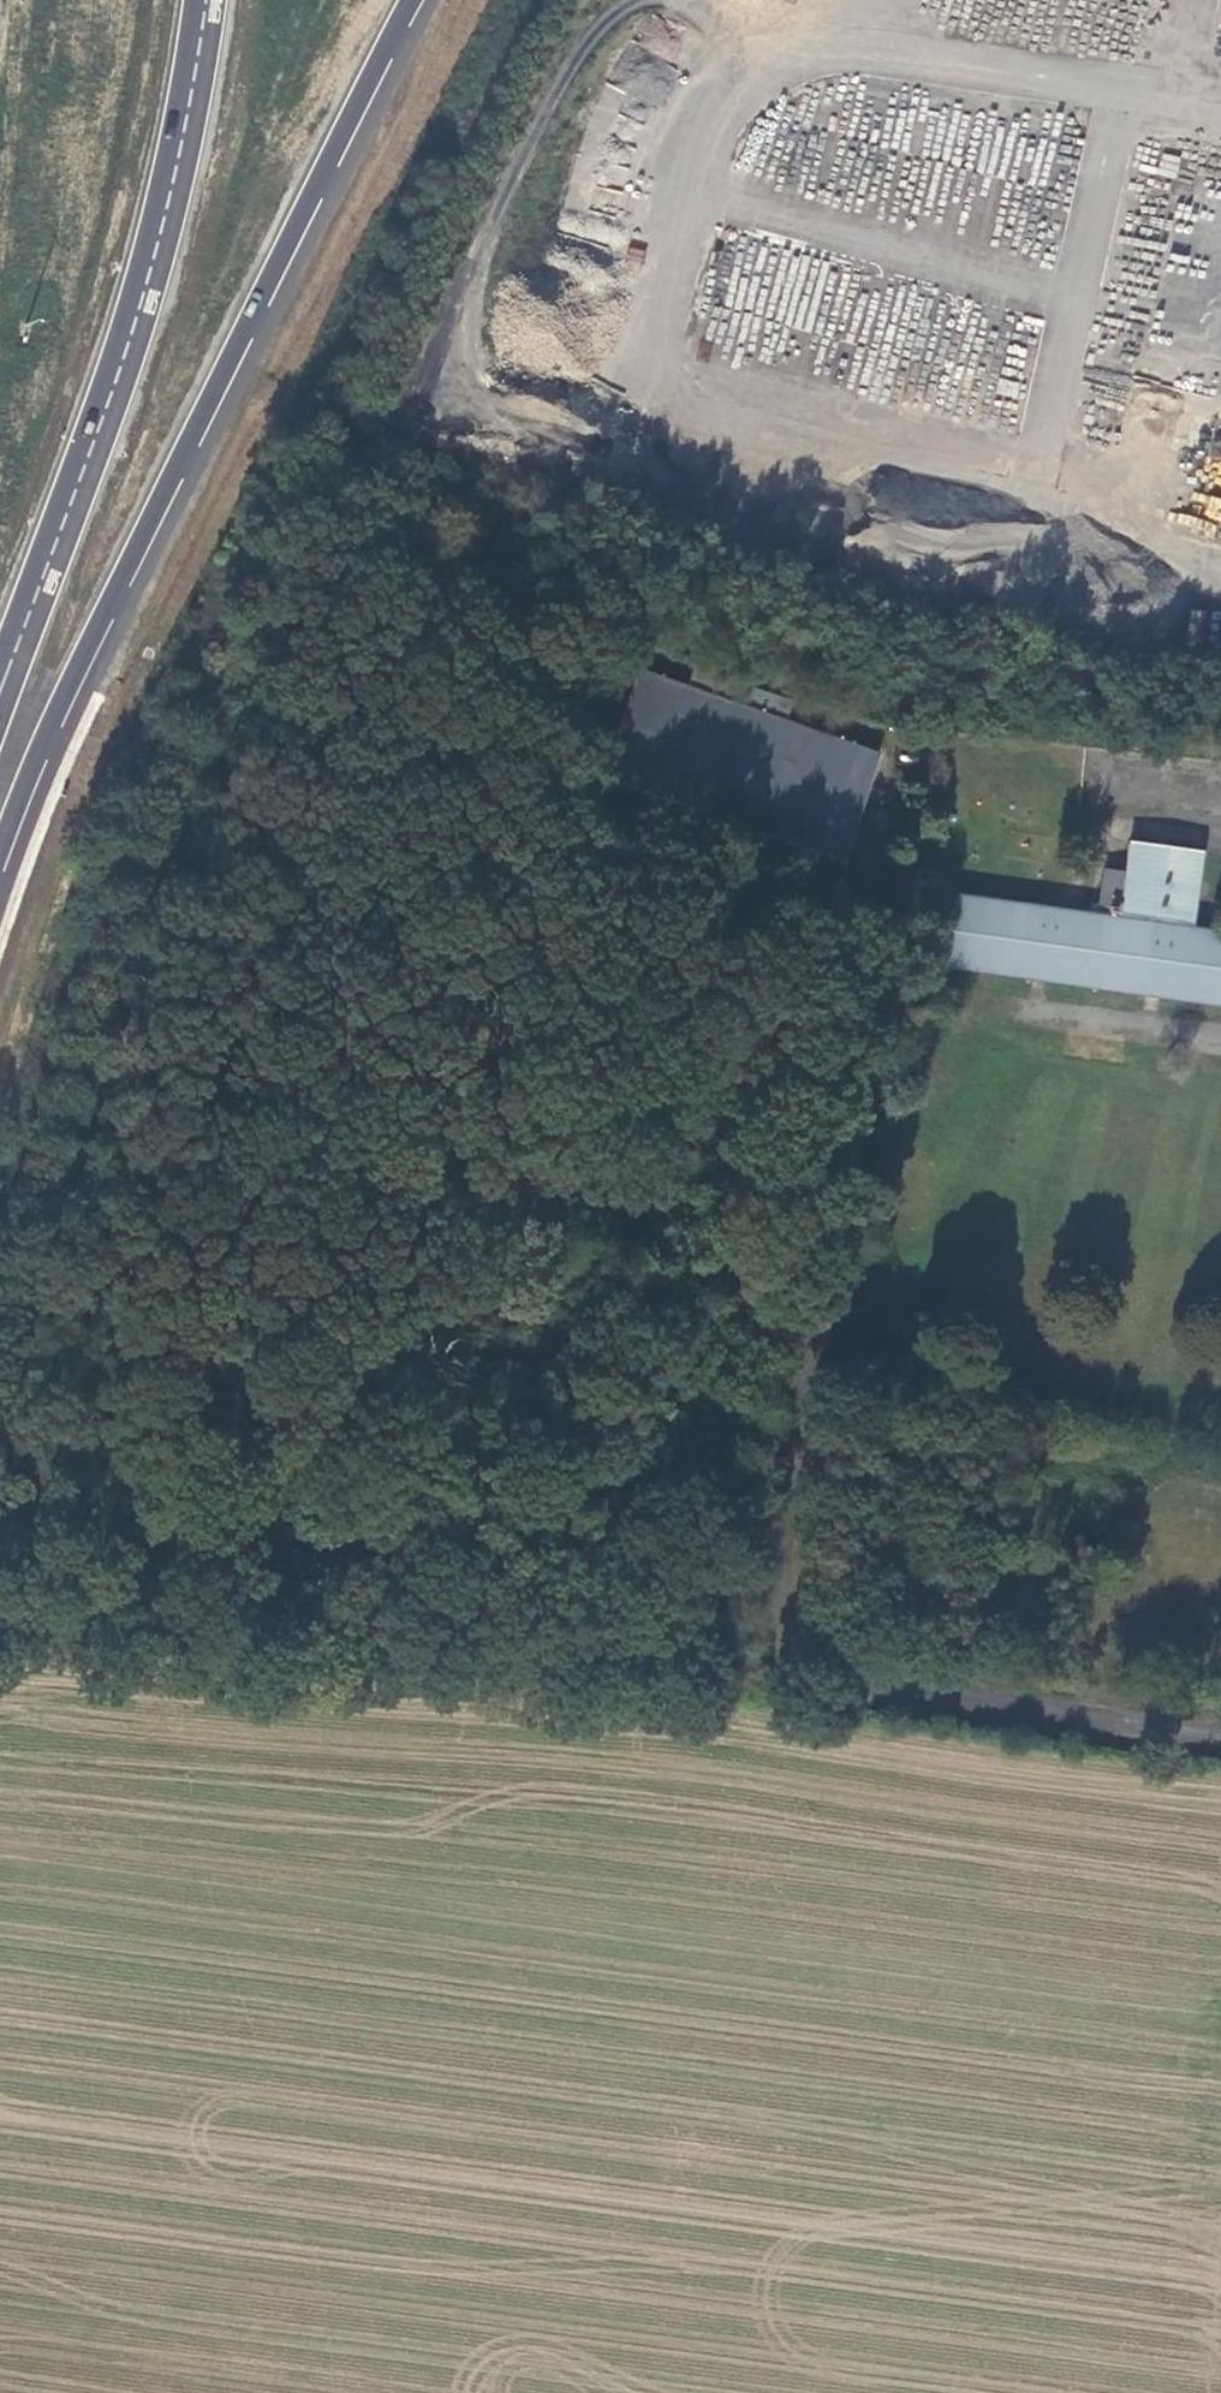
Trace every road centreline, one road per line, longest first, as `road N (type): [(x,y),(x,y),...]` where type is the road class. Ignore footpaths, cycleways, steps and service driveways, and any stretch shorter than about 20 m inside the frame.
road 1 (trunk): [(0,881),(257,309),(414,0)]
road 2 (trunk): [(0,715),(148,299),(178,186),(209,0)]
road 3 (track): [(640,0),(586,49),(534,156),(489,273),(462,385),(471,434)]

